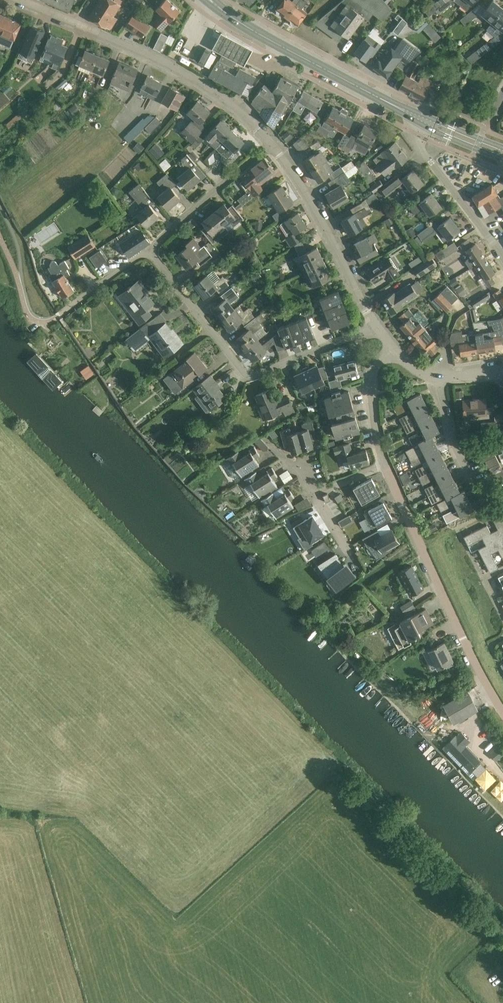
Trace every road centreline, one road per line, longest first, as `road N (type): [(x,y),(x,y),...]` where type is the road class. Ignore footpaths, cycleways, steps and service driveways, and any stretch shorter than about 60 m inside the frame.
road 1 (residential): [(149,250),(249,376),(377,326)]
road 2 (unclassified): [(502,713),(384,465)]
road 3 (primary): [(421,119),(210,0)]
road 4 (track): [(502,927),(336,763)]
road 5 (unclassified): [(271,143),(202,85),(79,24)]
road 6 (unclassified): [(377,326),(271,143)]
road 7 (residential): [(502,257),(434,165),(416,134),(421,119)]
road 8 (residential): [(271,143),(149,250)]
road 9 (unclassified): [(384,465),(371,377),(392,346)]

